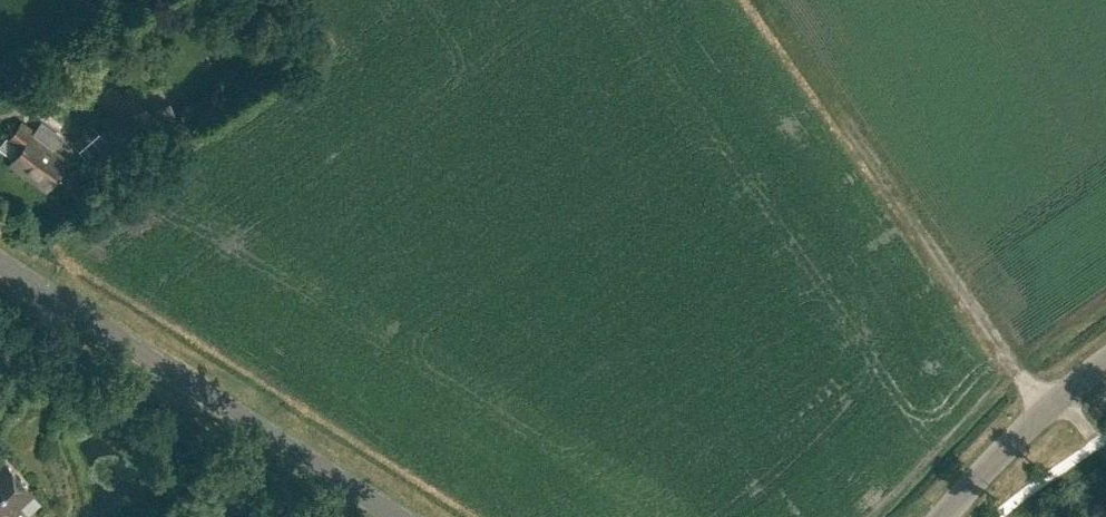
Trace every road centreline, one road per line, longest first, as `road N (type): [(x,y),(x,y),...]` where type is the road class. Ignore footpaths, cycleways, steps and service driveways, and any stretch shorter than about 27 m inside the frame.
road 1 (tertiary): [(399,516),(0,264)]
road 2 (tertiary): [(941,516),(1013,440),(1105,362)]

